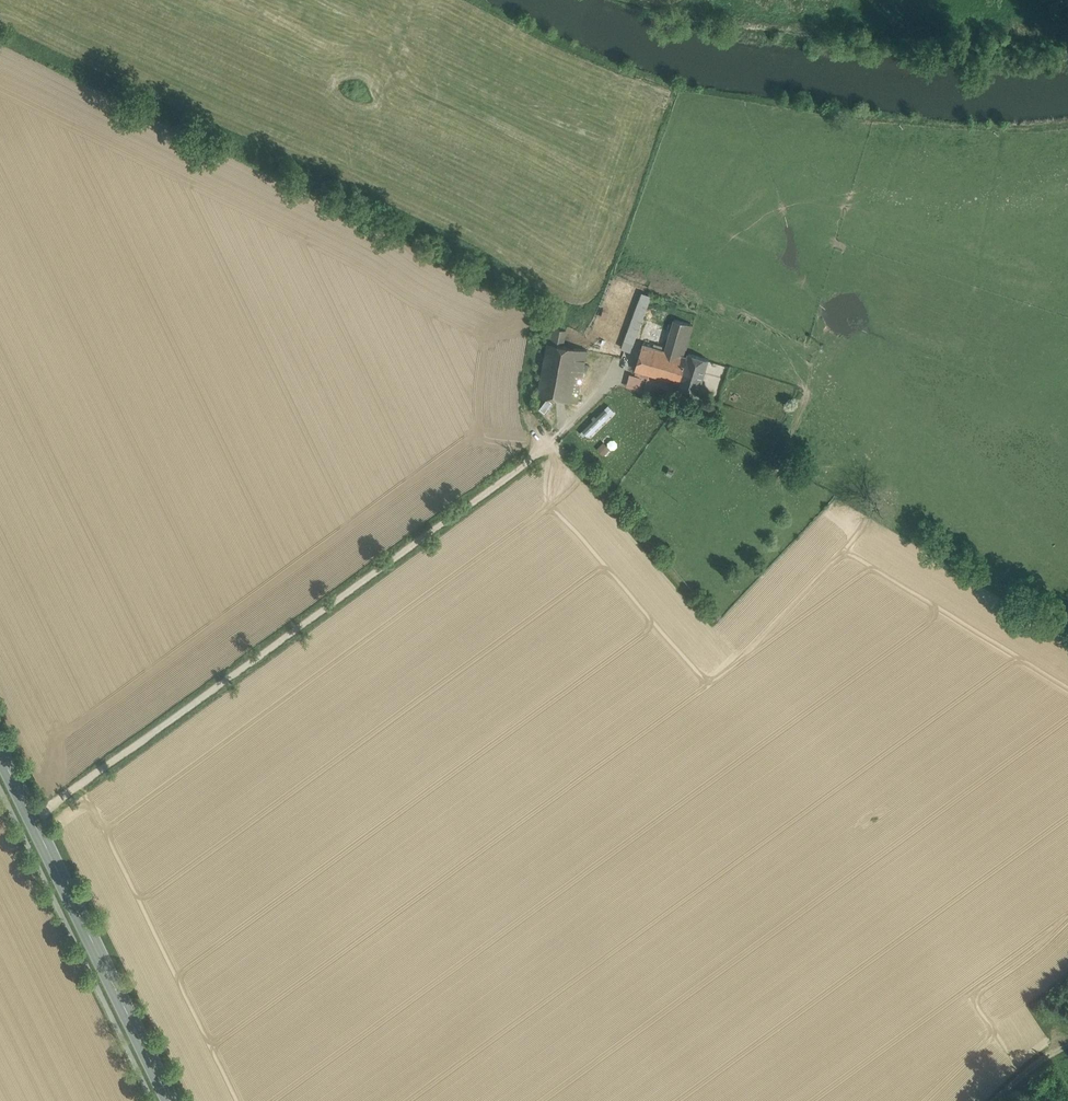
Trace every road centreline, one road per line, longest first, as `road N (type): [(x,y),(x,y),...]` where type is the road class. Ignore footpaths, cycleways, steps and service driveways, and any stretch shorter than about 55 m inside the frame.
road 1 (primary): [(0,752),(173,1100)]

